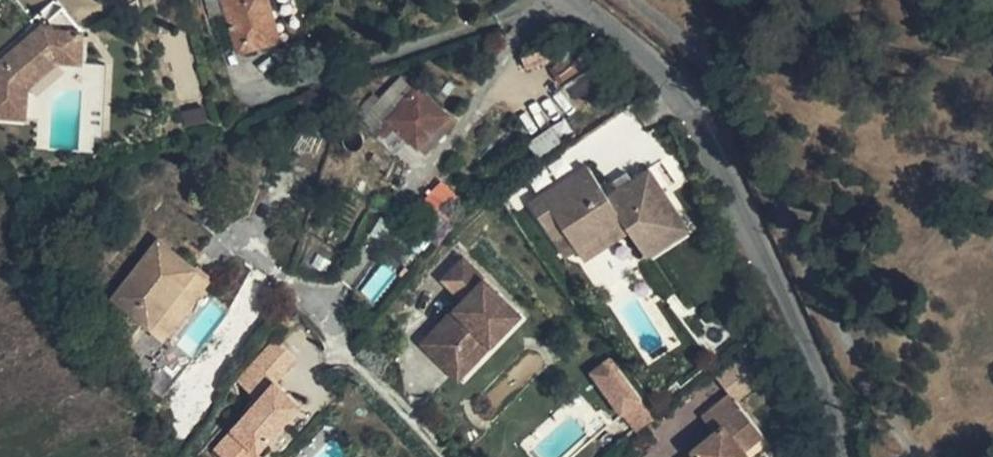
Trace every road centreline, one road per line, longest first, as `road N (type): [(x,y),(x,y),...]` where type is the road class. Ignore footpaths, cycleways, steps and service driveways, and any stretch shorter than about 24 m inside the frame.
road 1 (residential): [(837,456),(779,253),(690,95),(581,0)]

